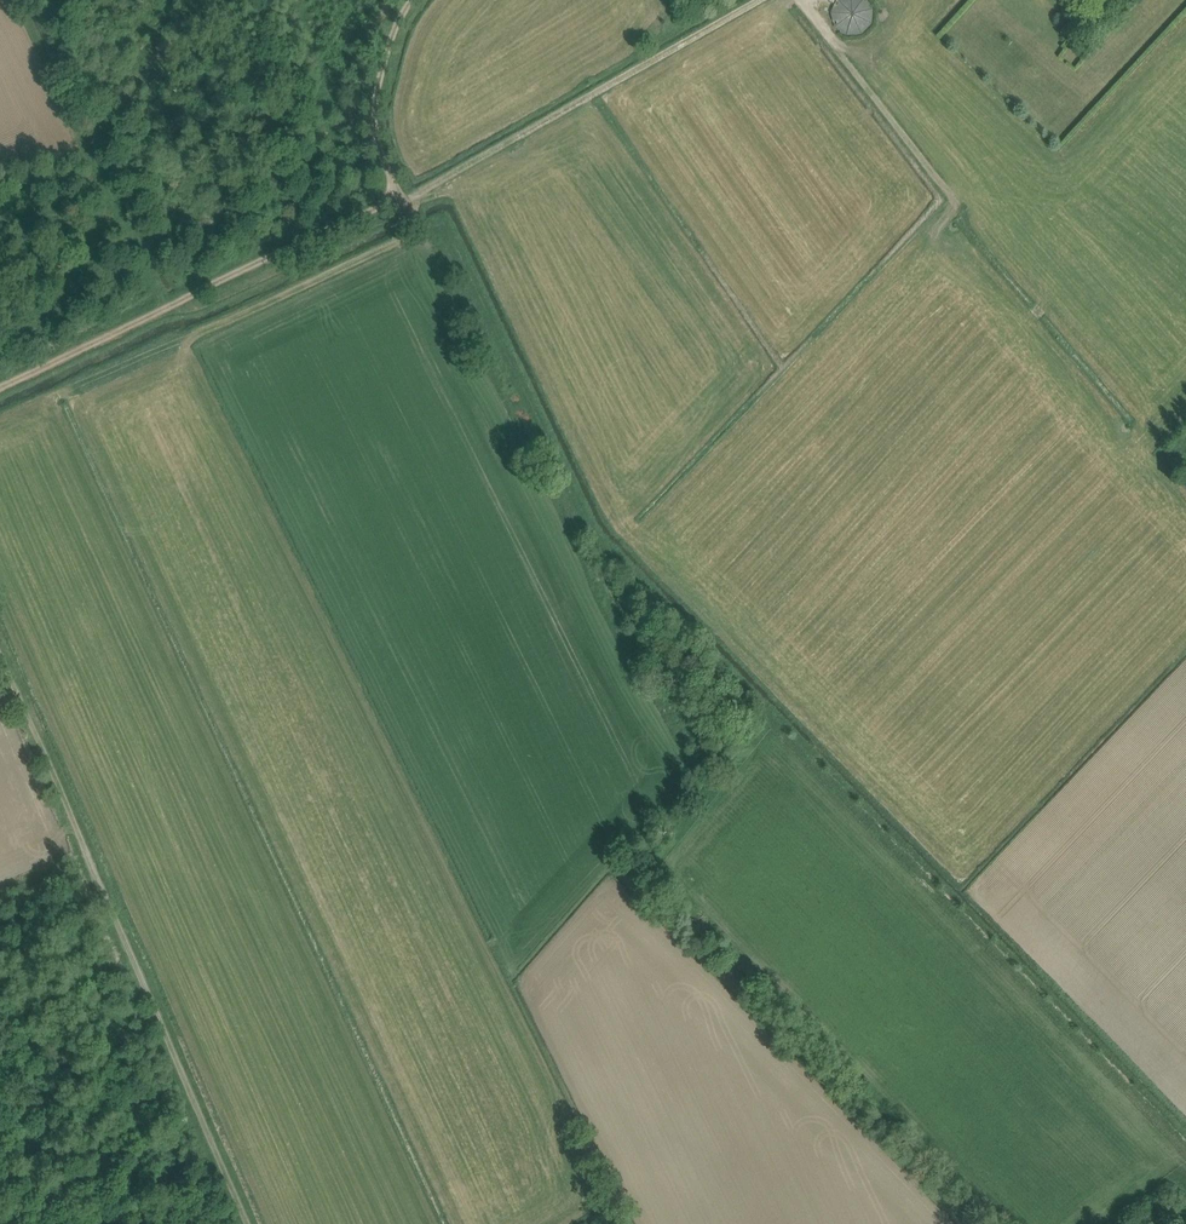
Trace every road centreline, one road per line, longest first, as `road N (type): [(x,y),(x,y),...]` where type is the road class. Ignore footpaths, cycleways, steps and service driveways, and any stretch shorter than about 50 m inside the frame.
road 1 (track): [(248,1223),(0,650)]
road 2 (track): [(402,197),(0,390)]
road 3 (track): [(185,344),(195,332),(411,231),(402,197)]
road 4 (track): [(409,0),(379,42),(366,107),(402,197)]

